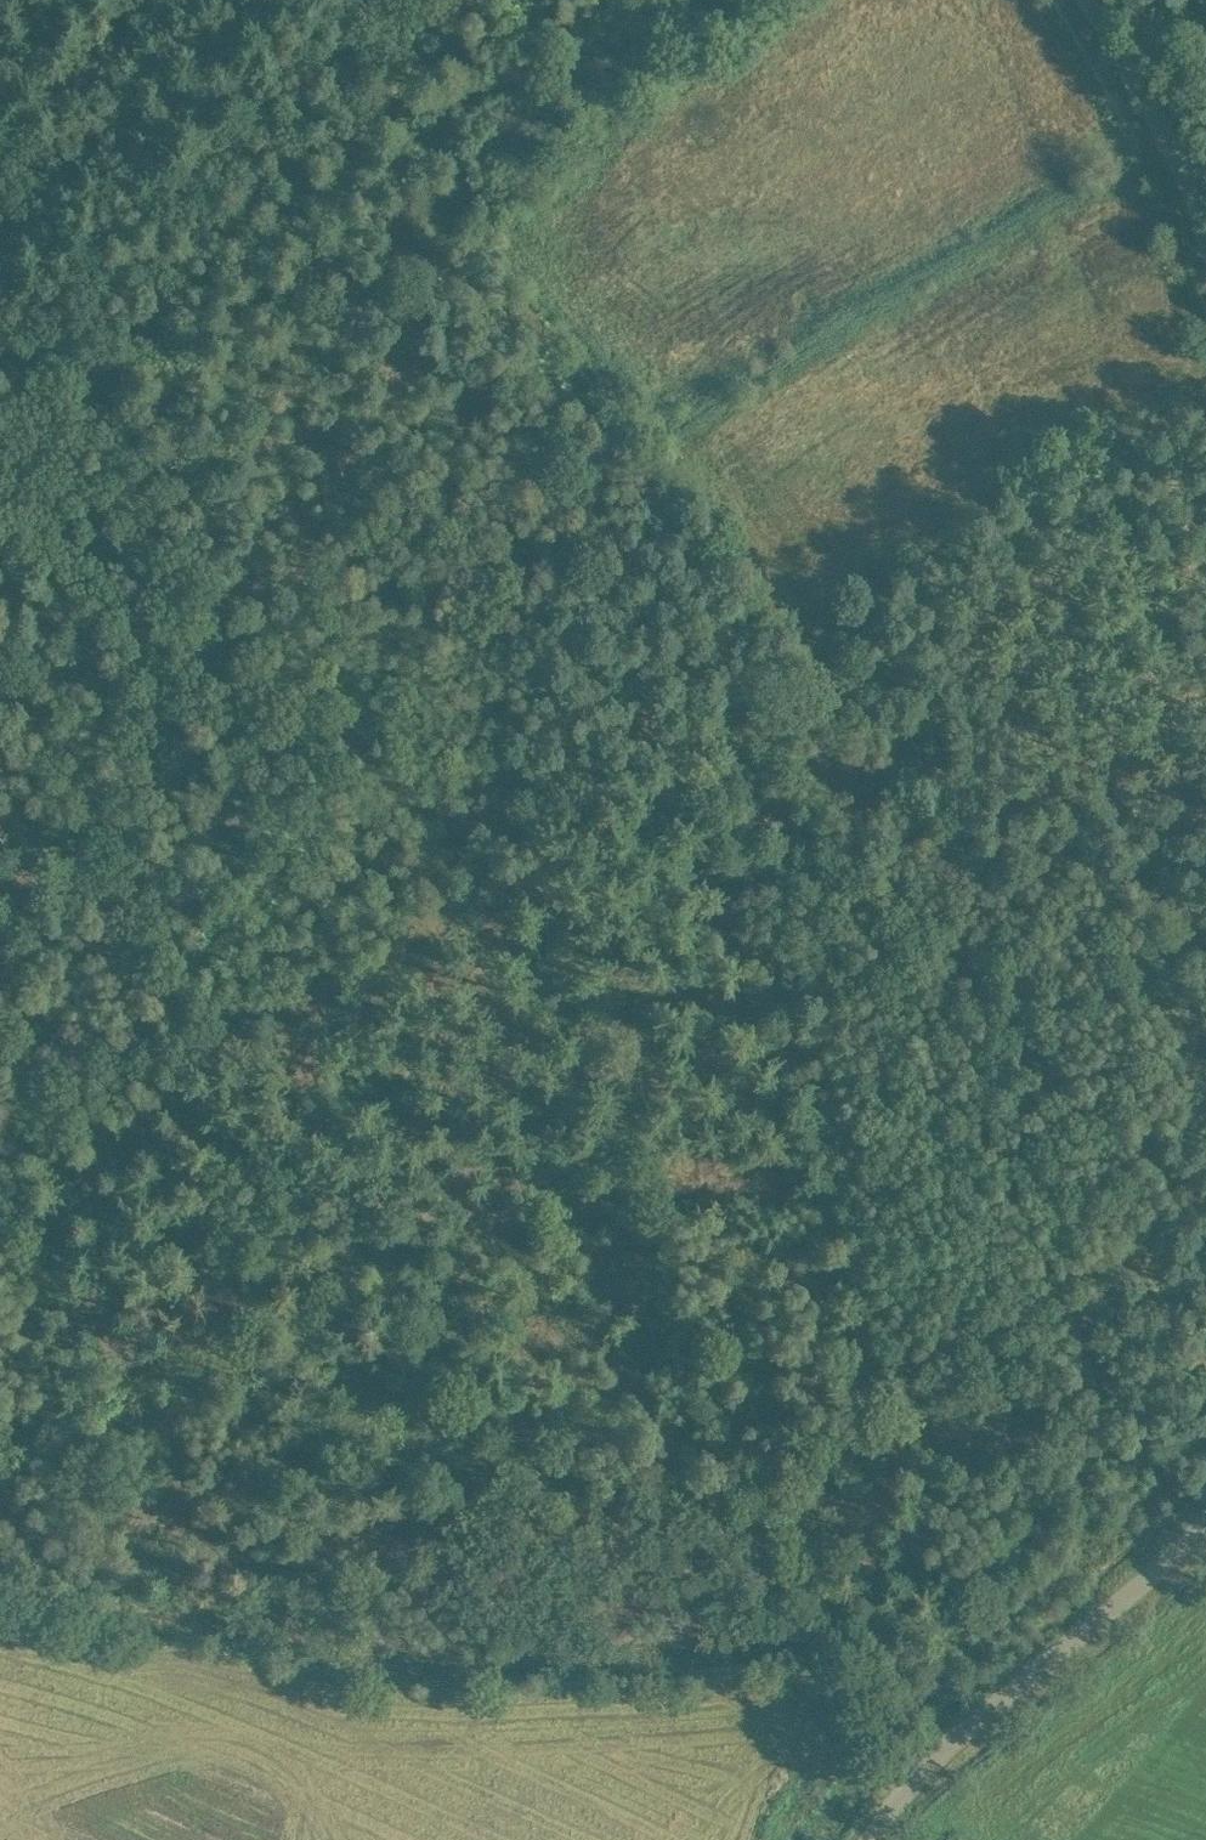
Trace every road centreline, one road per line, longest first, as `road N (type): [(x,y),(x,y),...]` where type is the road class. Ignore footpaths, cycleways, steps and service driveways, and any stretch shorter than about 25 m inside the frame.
road 1 (unclassified): [(869,1839),(935,1758),(1205,1521)]
road 2 (unclassified): [(1205,238),(1171,145),(1088,0)]

